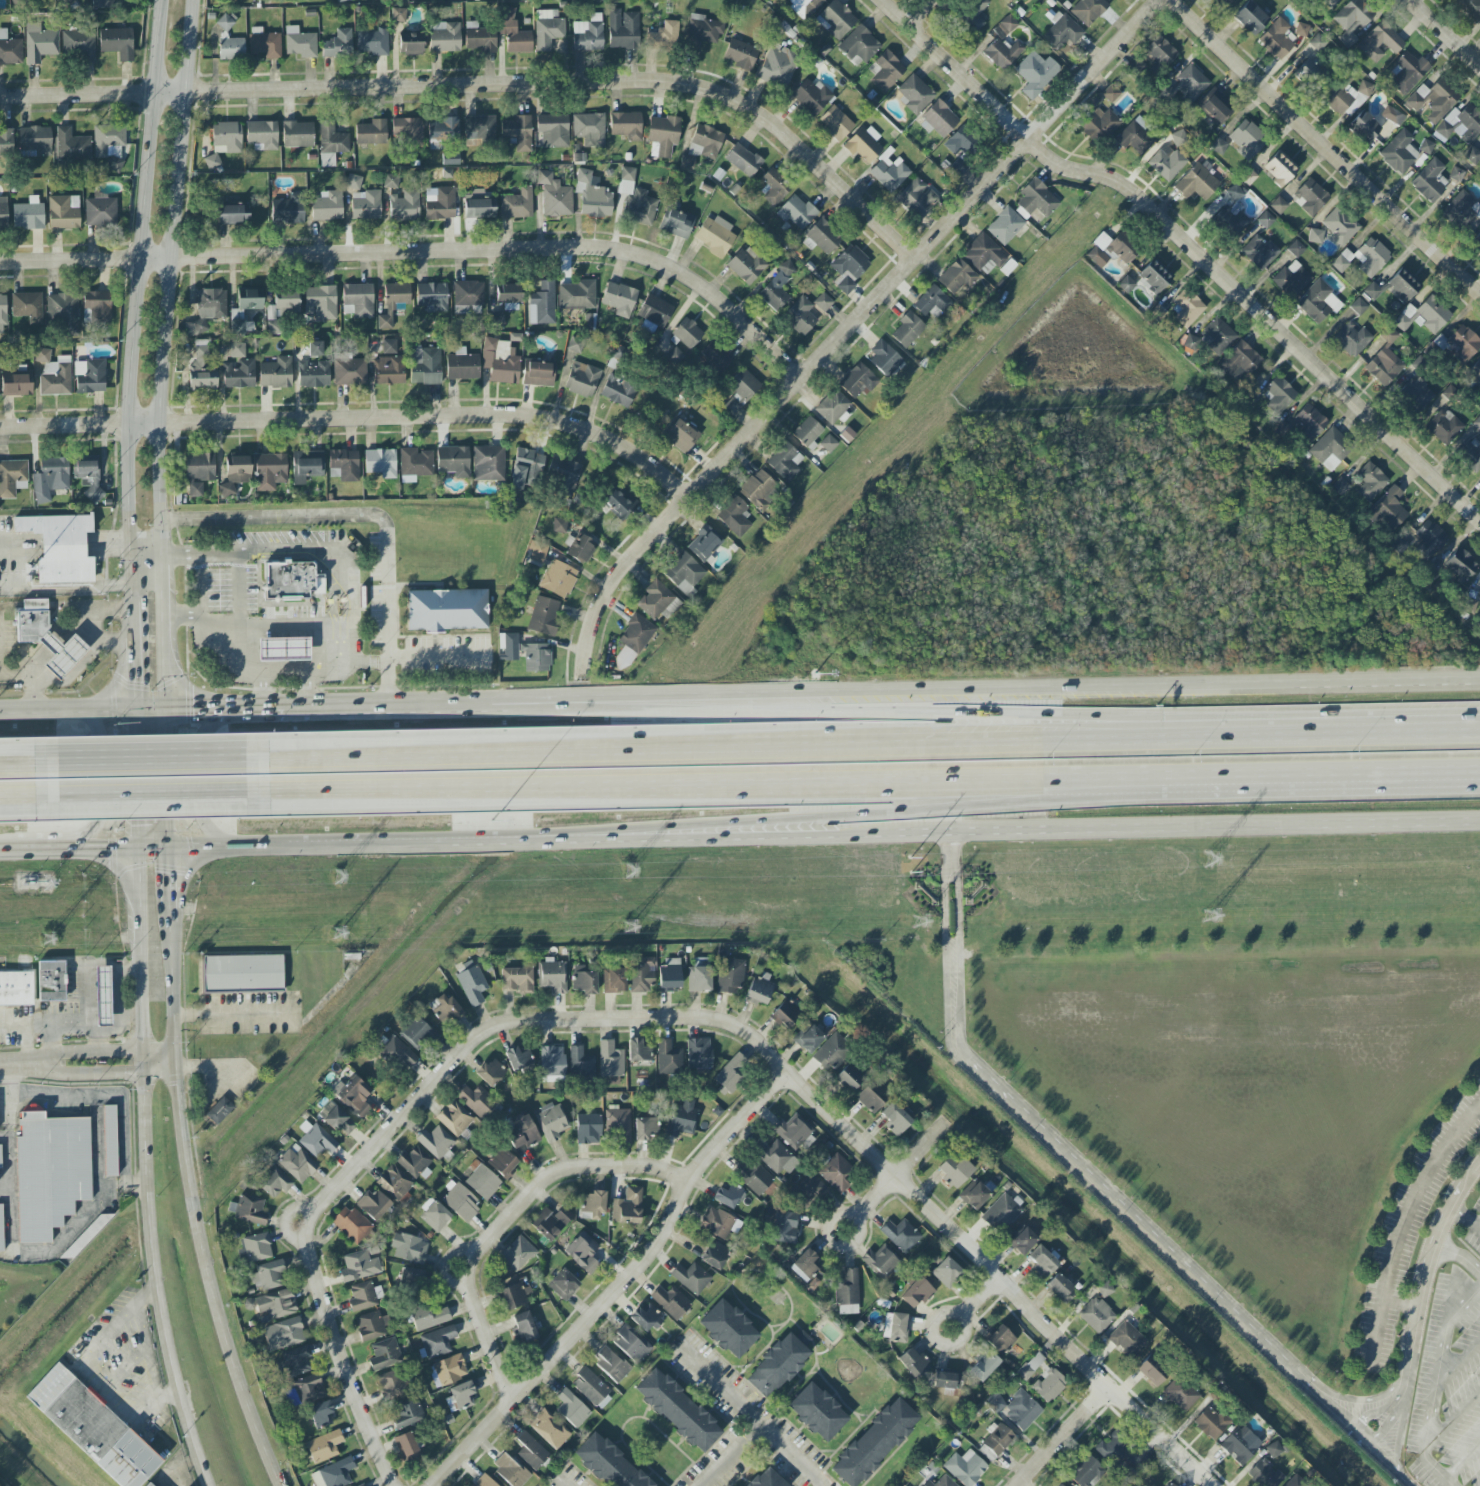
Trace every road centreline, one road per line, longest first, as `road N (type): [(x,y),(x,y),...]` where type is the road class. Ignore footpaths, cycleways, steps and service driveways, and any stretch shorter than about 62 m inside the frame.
road 1 (residential): [(0,98),(688,80),(745,101),(915,258)]
road 2 (residential): [(579,674),(591,611),(632,552),(1159,0)]
road 3 (residential): [(0,261),(614,246),(687,274),(801,377)]
road 4 (residential): [(883,0),(1029,138),(1138,193),(1479,522)]
road 5 (secondary): [(164,711),(158,426),(190,0)]
road 6 (residential): [(0,428),(576,423),(690,495)]
road 7 (motorway): [(923,752),(253,766)]
road 8 (secondary): [(141,847),(146,1186),(156,1290),(209,1485)]
road 9 (motorway): [(569,838),(1172,779)]
road 10 (primary): [(875,831),(1479,817)]
road 11 (secondary): [(170,0),(134,343),(136,594)]
road 12 (secondary): [(280,1485),(226,1344),(200,1239),(177,1067),(170,908)]
road 13 (residential): [(305,1227),(313,1209),(460,1057),(505,1025),(712,1018),(737,1026),(786,1071)]
road 14 (motorway): [(254,788),(828,781)]
road 15 (residential): [(432,1485),(650,1260),(689,1180),(786,1071)]
road 16 (primary): [(1184,691),(653,701)]
road 17 (motorway): [(1163,744),(653,701)]
road 18 (residential): [(1173,0),(1479,294)]
road 19 (primary): [(167,847),(569,838)]
road 20 (residential): [(926,1203),(1211,1485)]
road 21 (motorway): [(828,781),(1172,779)]
road 22 (primary): [(569,838),(875,831)]
road 23 (primary): [(1479,686),(1184,691)]
road 24 (residential): [(393,1485),(323,1309),(305,1227)]
road 25 (residential): [(479,1276),(485,1245),(566,1168),(659,1166),(689,1180)]
road 26 (primary): [(579,701),(314,707)]
road 27 (motorway): [(1163,744),(923,752)]
road 28 (residential): [(857,1219),(844,1217),(830,1229),(840,1247),(858,1240),(857,1219),(946,1125)]
road 29 (motorway): [(253,766),(38,769)]
road 30 (motorway): [(42,792),(254,788)]
road 31 (motorway): [(1479,736),(1284,741)]
road 32 (residential): [(786,1071),(926,1203)]
road 33 (motorway): [(1290,777),(1479,773)]
road 34 (primary): [(69,847),(101,821),(106,778),(100,738),(68,713)]
road 35 (primary): [(237,709),(206,737),(202,760),(205,807),(239,846)]
road 36 (residential): [(1001,1280),(962,1318),(959,1345),(937,1343),(938,1317),(962,1318)]
road 37 (primary): [(138,712),(0,713)]
road 38 (secondary): [(167,847),(164,711)]
road 39 (secondary): [(138,712),(141,847)]
road 40 (residential): [(518,1400),(474,1298),(479,1276)]
road 41 (residential): [(1018,1485),(1109,1390)]
road 42 (motorway): [(1284,741),(1163,744)]

